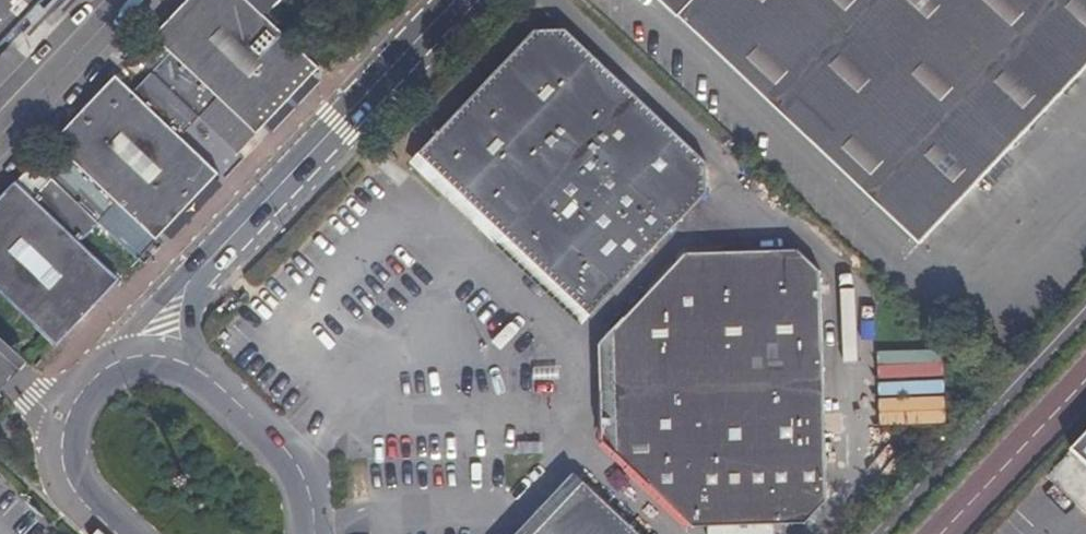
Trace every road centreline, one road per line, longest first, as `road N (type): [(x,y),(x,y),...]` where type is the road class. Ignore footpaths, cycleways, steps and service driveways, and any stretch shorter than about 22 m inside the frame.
road 1 (unclassified): [(456,0),(178,299),(170,363)]
road 2 (unclassified): [(170,363),(103,376),(65,425),(64,449),(83,493),(123,533)]
road 3 (unclassified): [(305,533),(296,484),(252,422),(170,363)]

